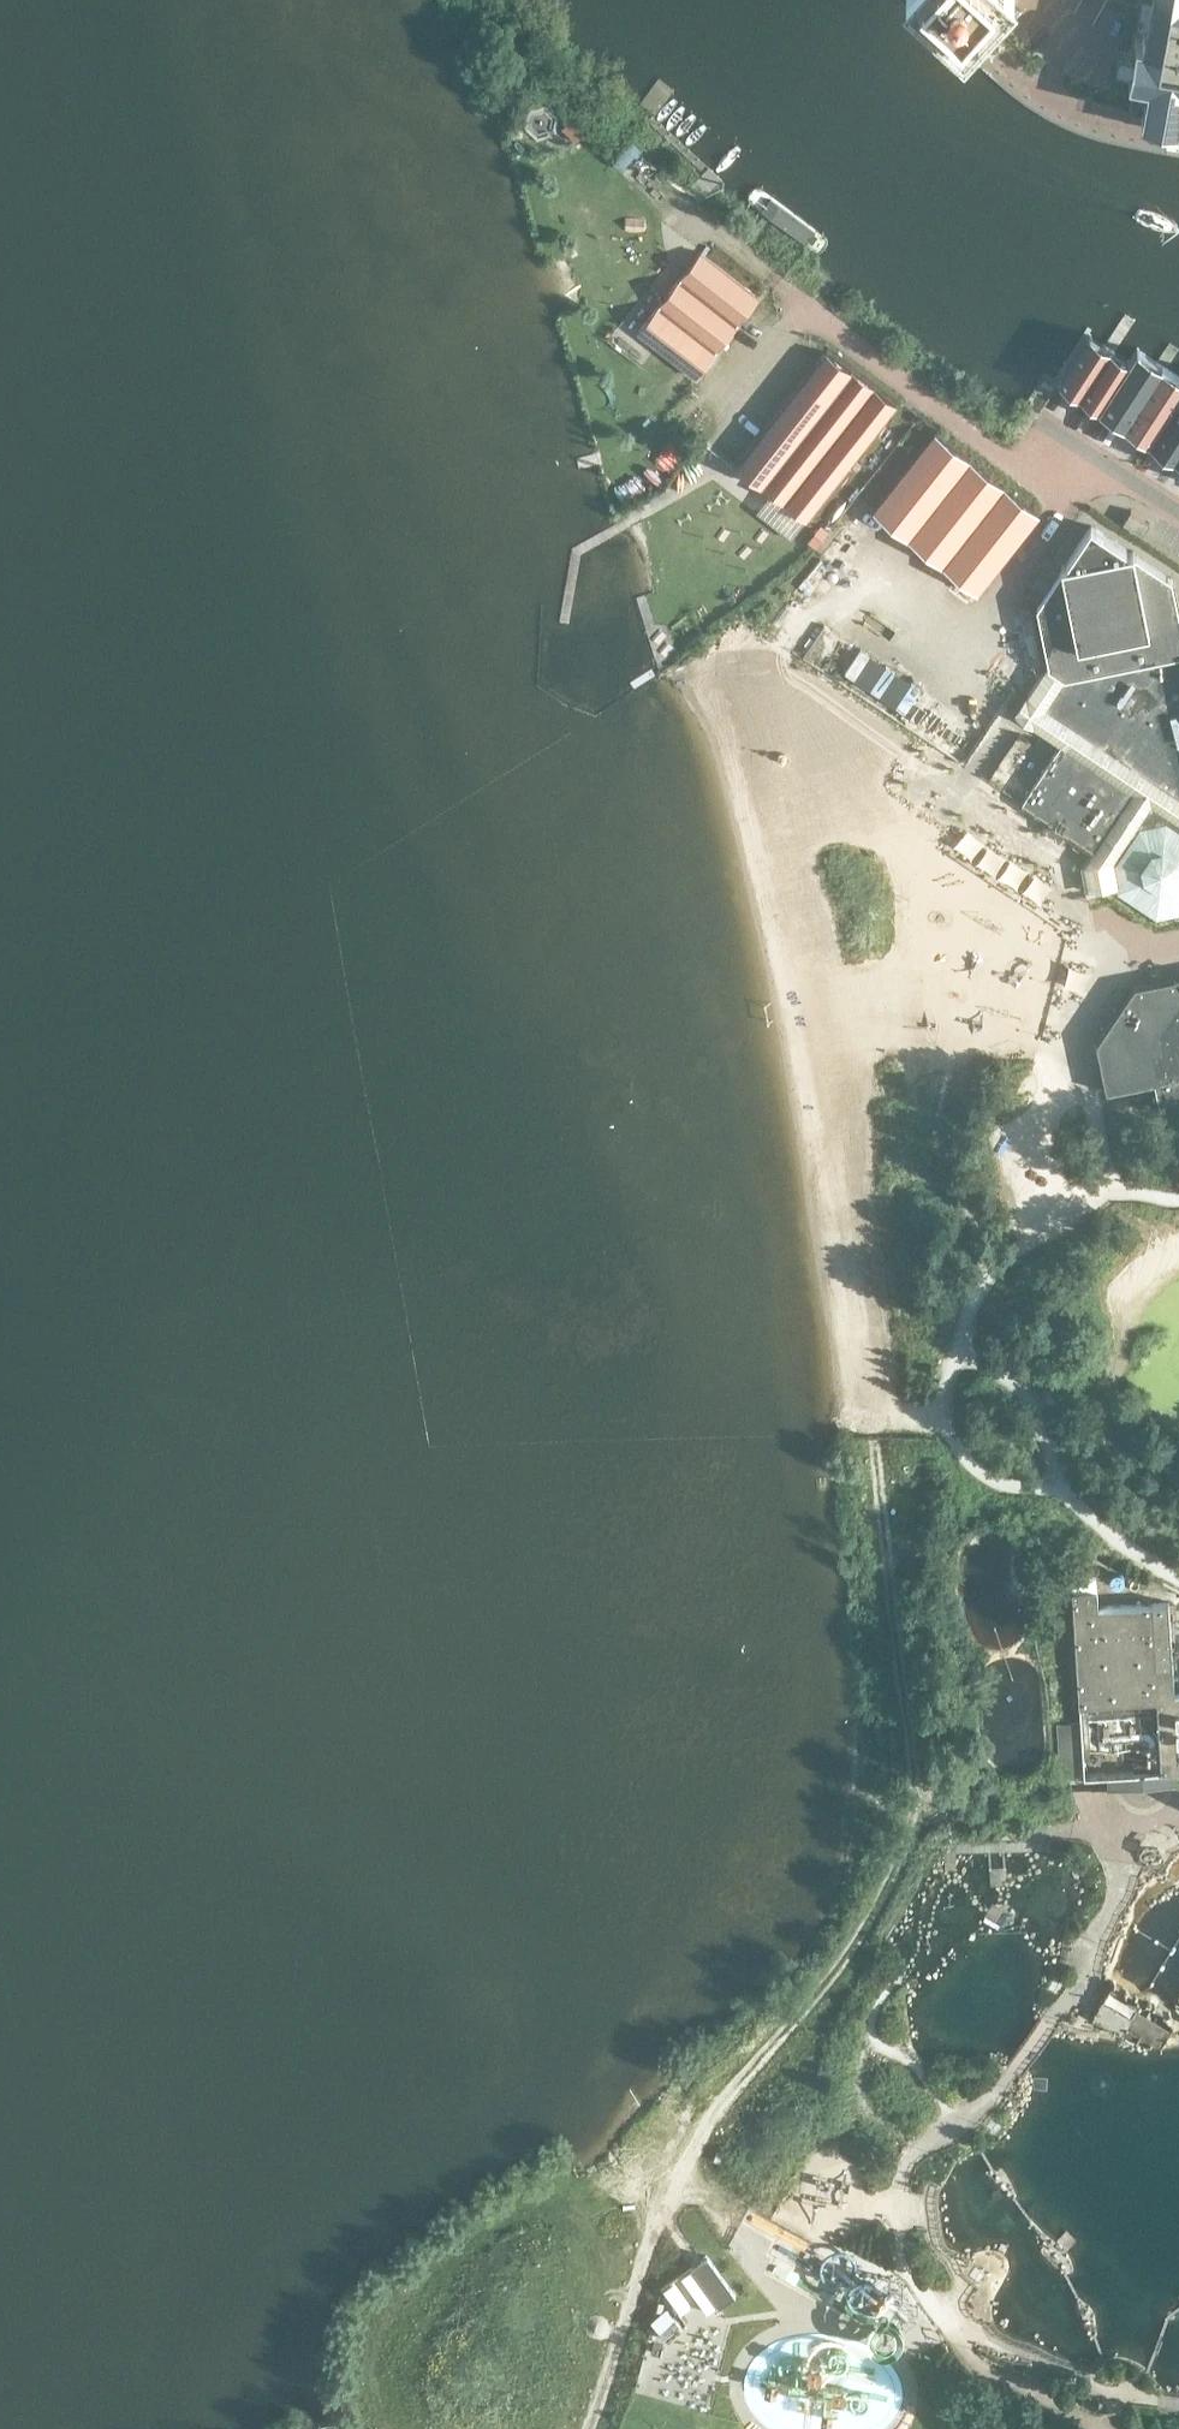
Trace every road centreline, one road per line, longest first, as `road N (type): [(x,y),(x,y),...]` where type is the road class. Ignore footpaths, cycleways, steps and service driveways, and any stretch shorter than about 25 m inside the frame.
road 1 (track): [(594,2428),(683,2164),(732,2085),(816,1994),(911,1838),(916,1773),(873,1401),(944,1413)]
road 2 (residential): [(1178,513),(1117,473),(1018,465),(786,299)]
road 3 (residential): [(1037,89),(1178,136)]

